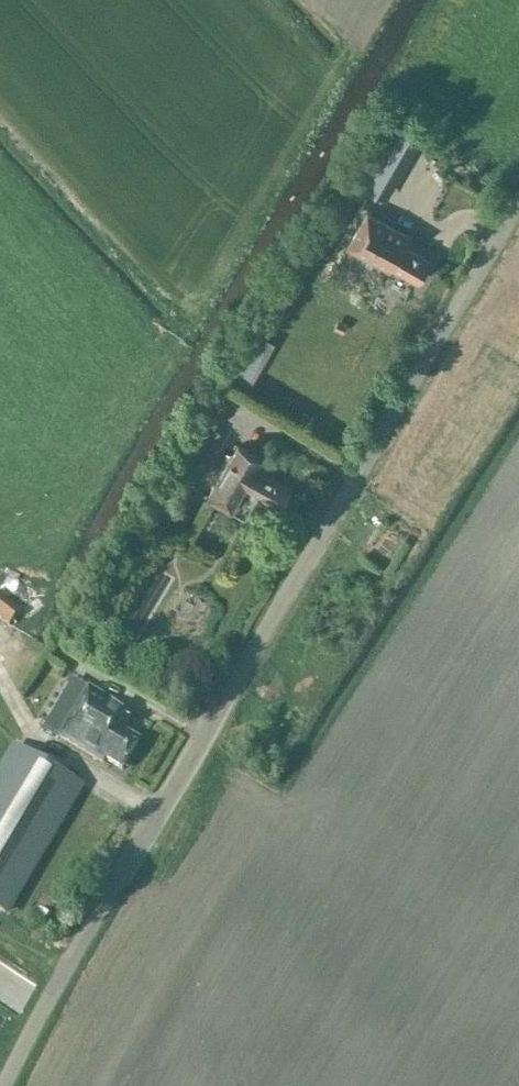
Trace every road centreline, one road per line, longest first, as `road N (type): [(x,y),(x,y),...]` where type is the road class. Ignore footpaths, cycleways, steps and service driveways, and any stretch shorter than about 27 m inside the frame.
road 1 (unclassified): [(15,1085),(518,216)]

